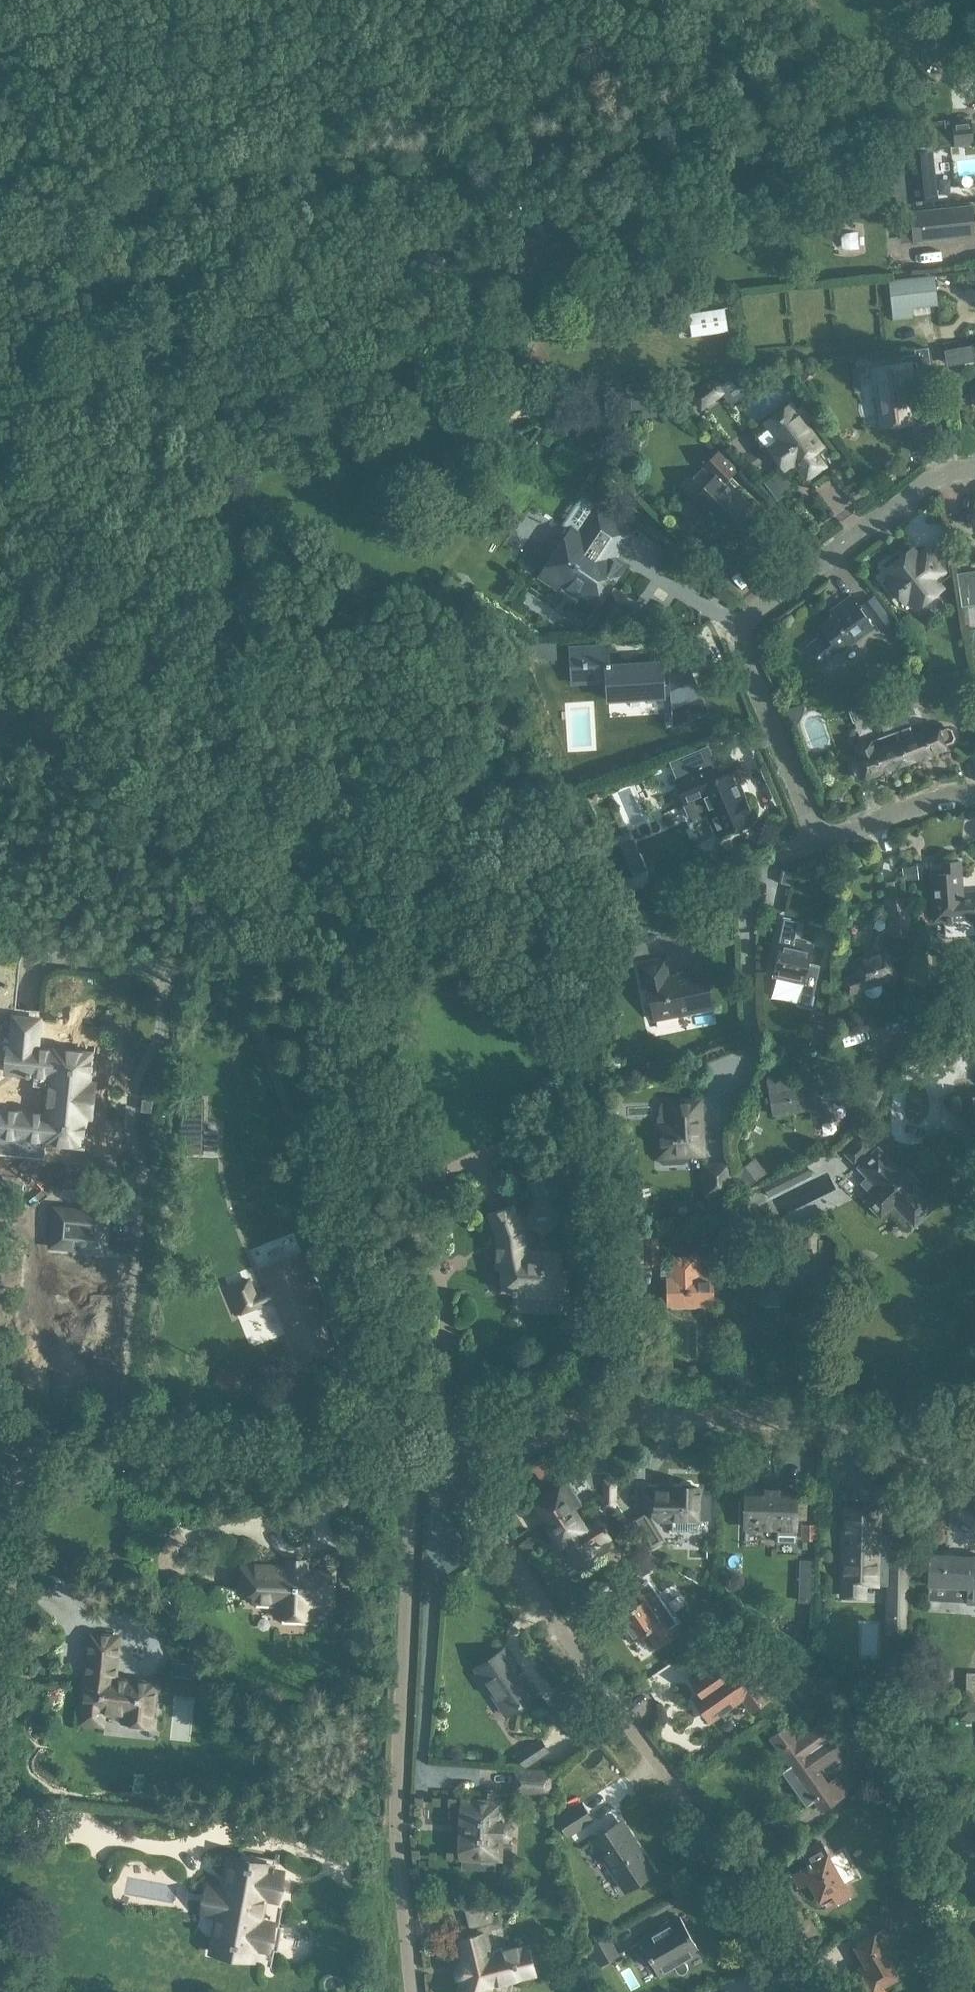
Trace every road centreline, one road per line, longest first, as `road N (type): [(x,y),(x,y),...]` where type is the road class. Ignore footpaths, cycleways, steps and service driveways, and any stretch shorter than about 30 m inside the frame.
road 1 (track): [(0,51),(4,175),(50,490),(108,684),(146,759)]
road 2 (residential): [(804,1991),(698,1817),(445,1463)]
road 3 (residential): [(445,1463),(209,906)]
road 4 (residential): [(445,1463),(609,1416),(828,1421),(875,1432),(974,1478)]
road 5 (residential): [(409,1991),(397,1815),(410,1464)]
road 6 (residential): [(818,841),(736,632),(927,481),(974,462)]
road 7 (residential): [(0,1523),(5,1458),(410,1464)]
road 8 (track): [(13,256),(230,237)]
road 9 (residential): [(818,841),(974,793)]
road 10 (track): [(146,759),(209,906)]
road 11 (residential): [(746,936),(755,872),(818,841)]

